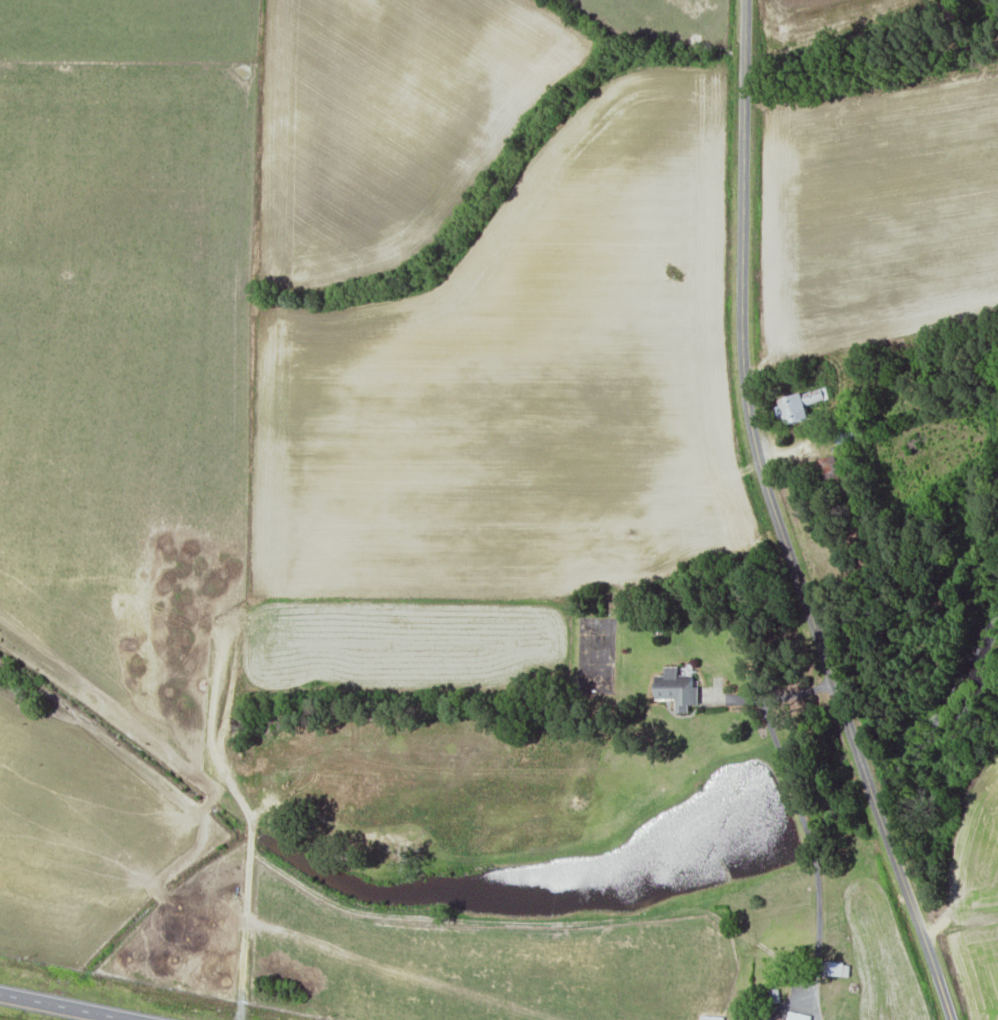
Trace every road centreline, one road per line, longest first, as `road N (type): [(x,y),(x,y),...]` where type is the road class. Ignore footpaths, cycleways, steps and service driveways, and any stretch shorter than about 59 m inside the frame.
road 1 (residential): [(951,1019),(748,417),(741,346),(745,0)]
road 2 (trunk): [(136,1019),(0,993)]

